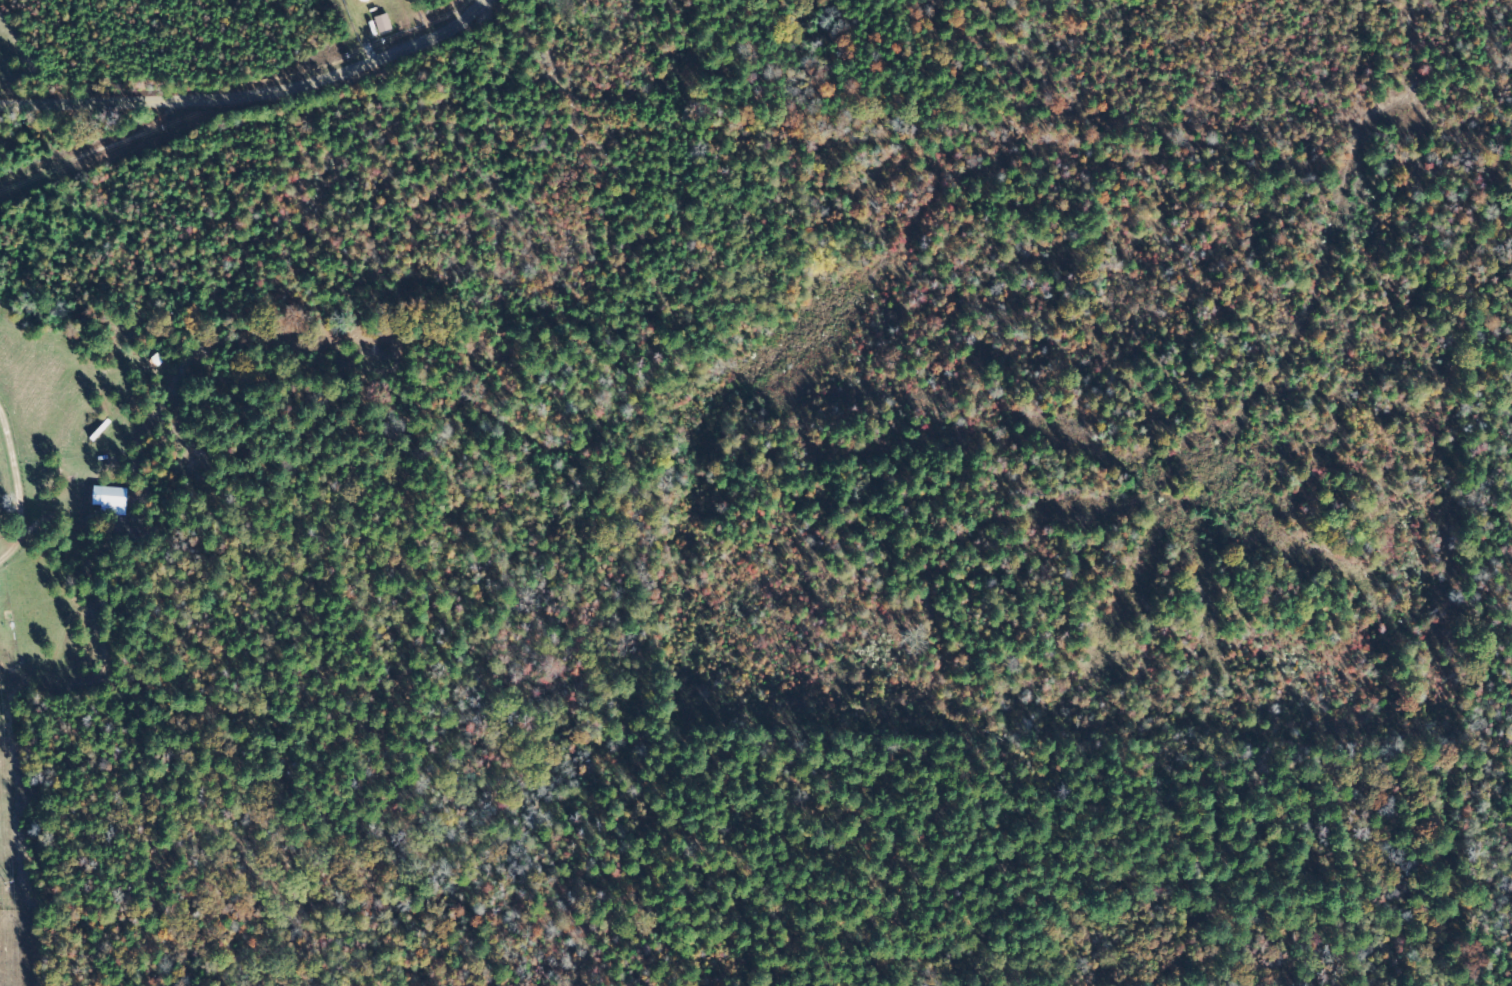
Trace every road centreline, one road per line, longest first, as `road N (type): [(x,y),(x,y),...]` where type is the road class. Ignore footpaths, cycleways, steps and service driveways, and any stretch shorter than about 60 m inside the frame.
road 1 (residential): [(0,144),(181,147),(420,86),(475,55),(517,0)]

